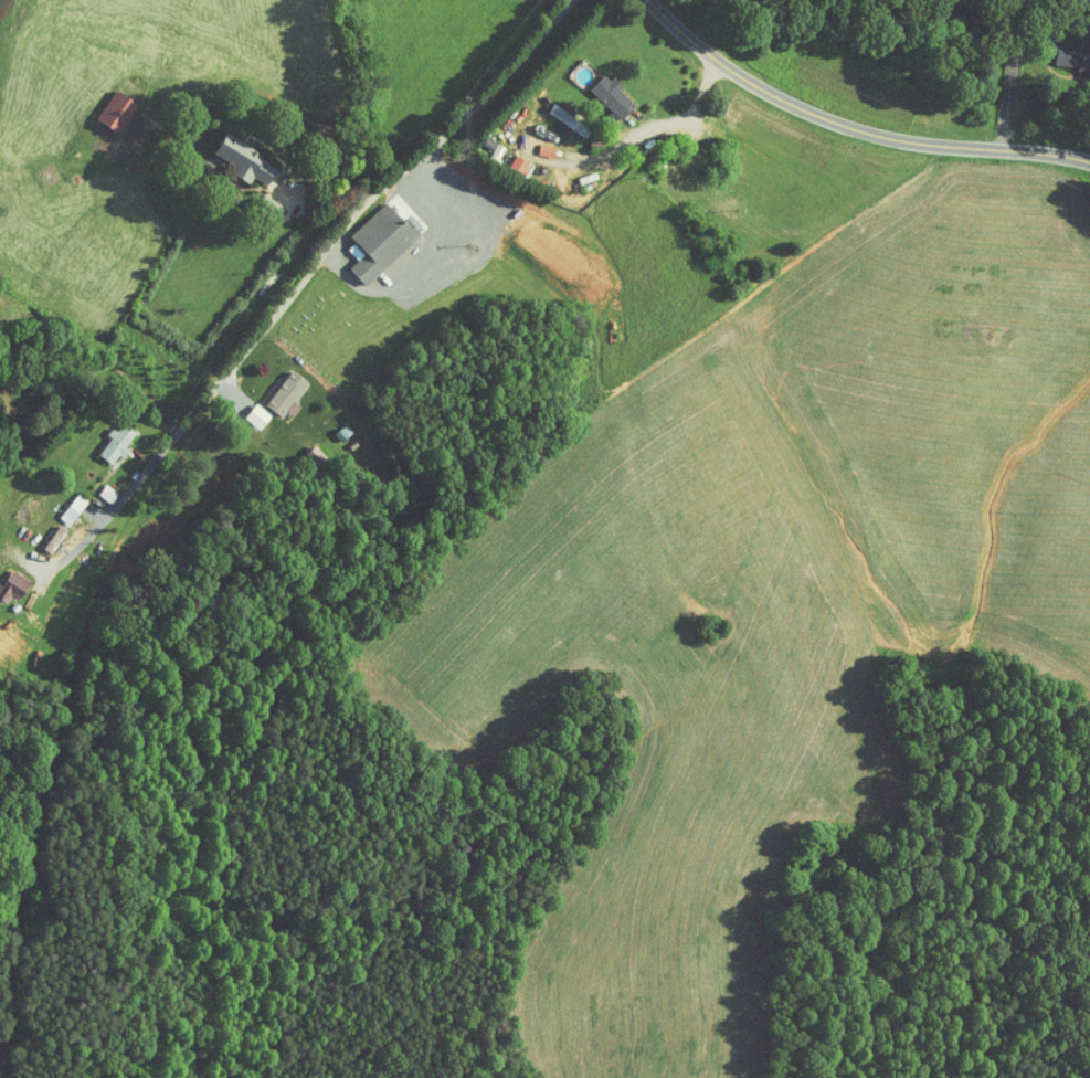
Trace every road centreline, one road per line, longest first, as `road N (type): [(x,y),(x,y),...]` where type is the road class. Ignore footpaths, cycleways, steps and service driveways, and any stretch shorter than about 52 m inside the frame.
road 1 (residential): [(565,0),(476,103),(361,207),(251,338),(125,535),(43,764),(0,1074)]
road 2 (tertiary): [(1089,163),(920,146),(832,124),(732,72),(647,0)]

